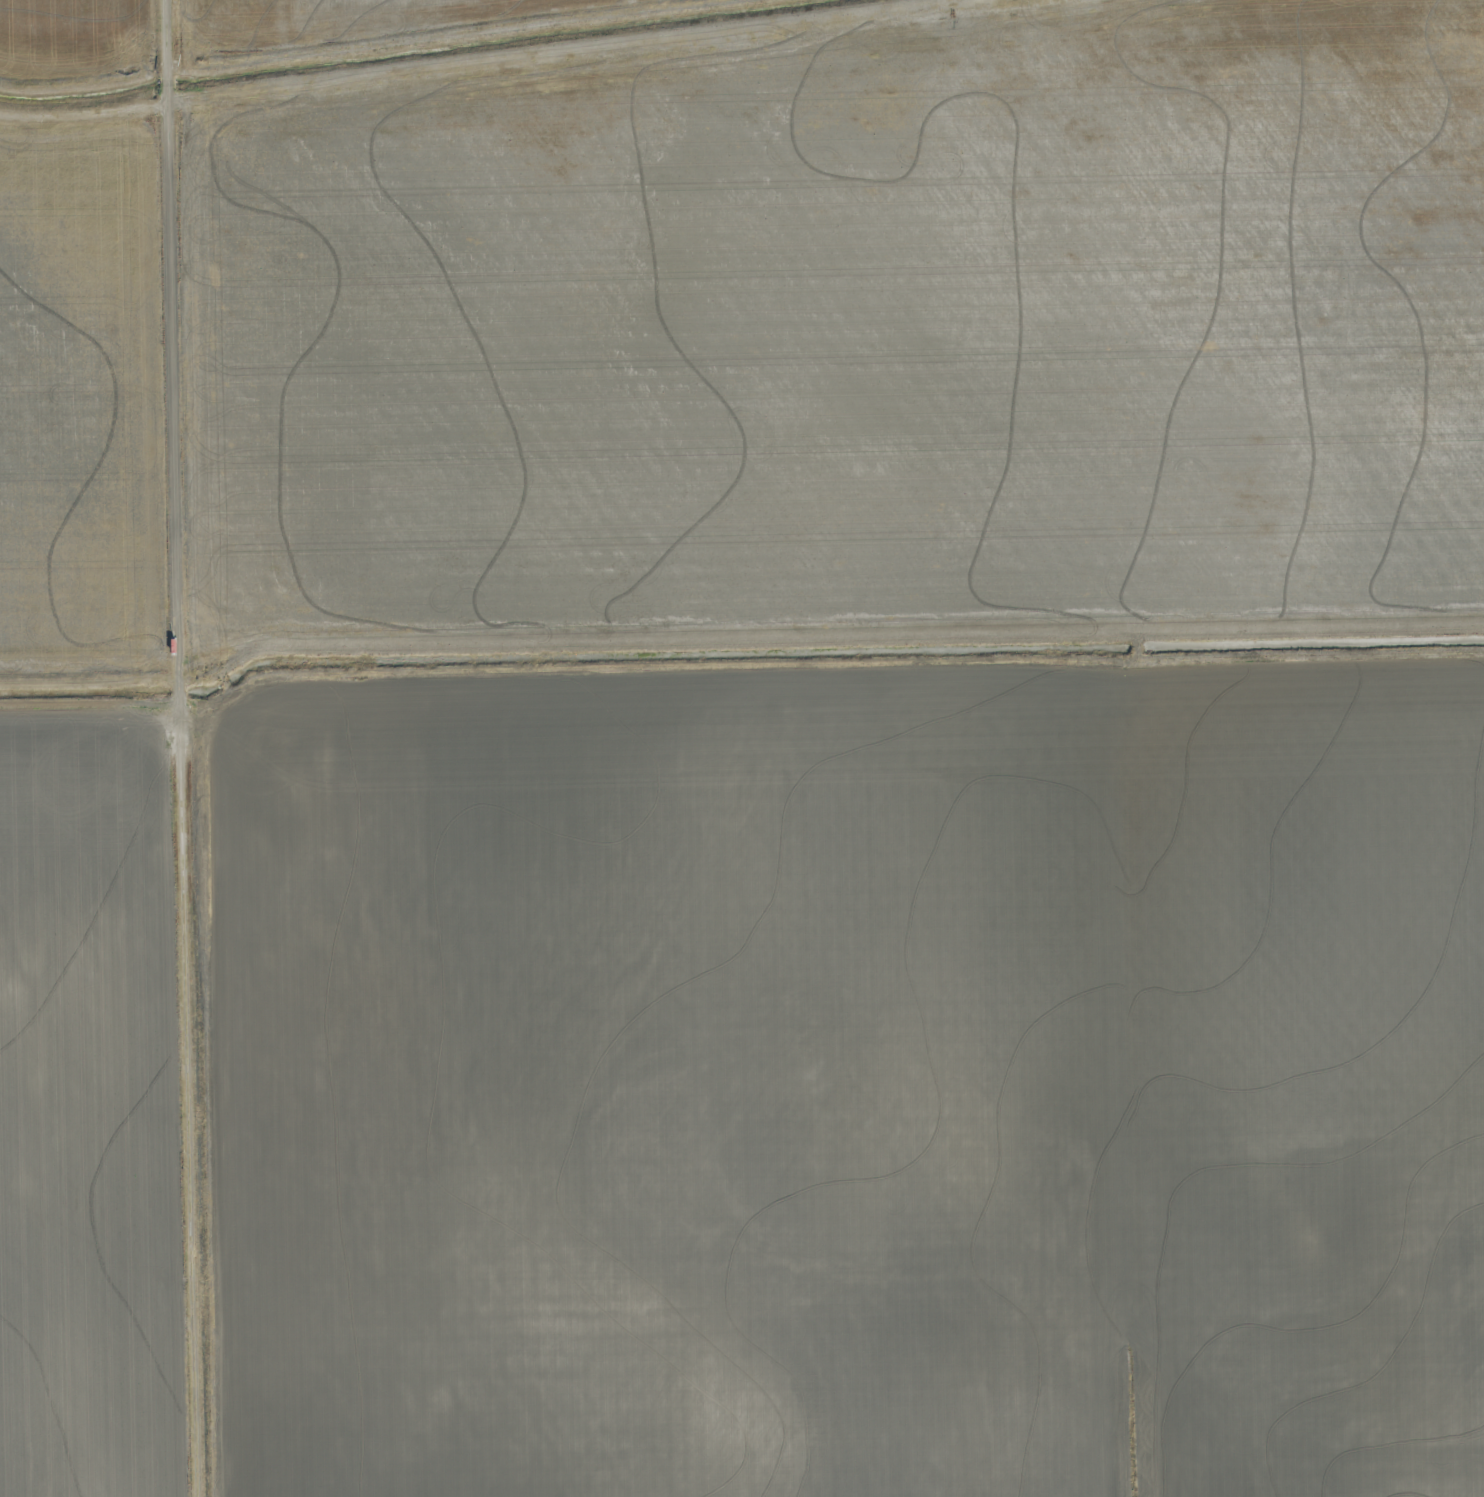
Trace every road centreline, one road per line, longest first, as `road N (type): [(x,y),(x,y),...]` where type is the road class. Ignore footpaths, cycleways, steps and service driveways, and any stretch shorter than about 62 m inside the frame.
road 1 (track): [(172,0),(217,1496)]

